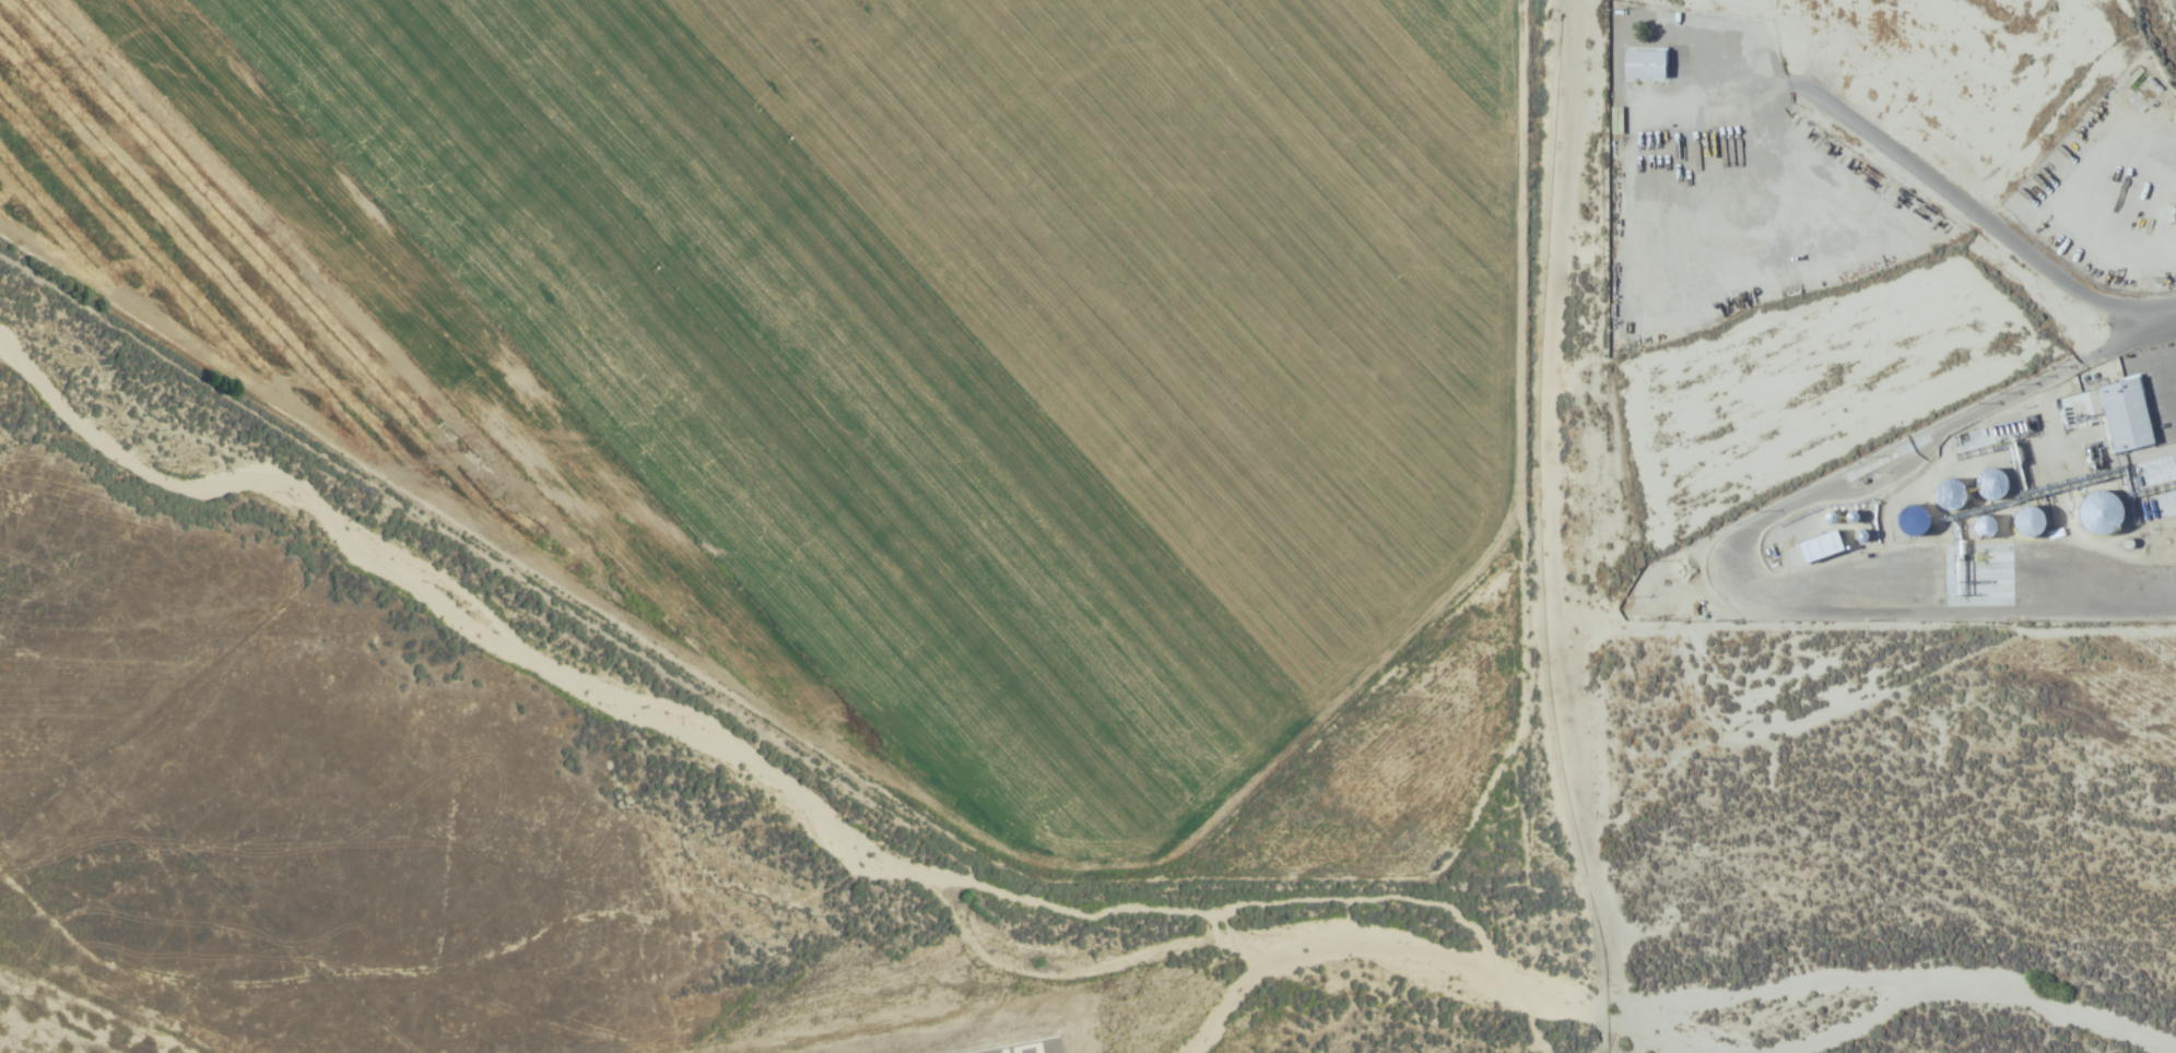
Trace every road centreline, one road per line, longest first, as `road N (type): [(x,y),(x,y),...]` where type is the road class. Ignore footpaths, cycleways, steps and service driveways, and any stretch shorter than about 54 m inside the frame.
road 1 (residential): [(1796,91),(2108,313),(2175,309)]

